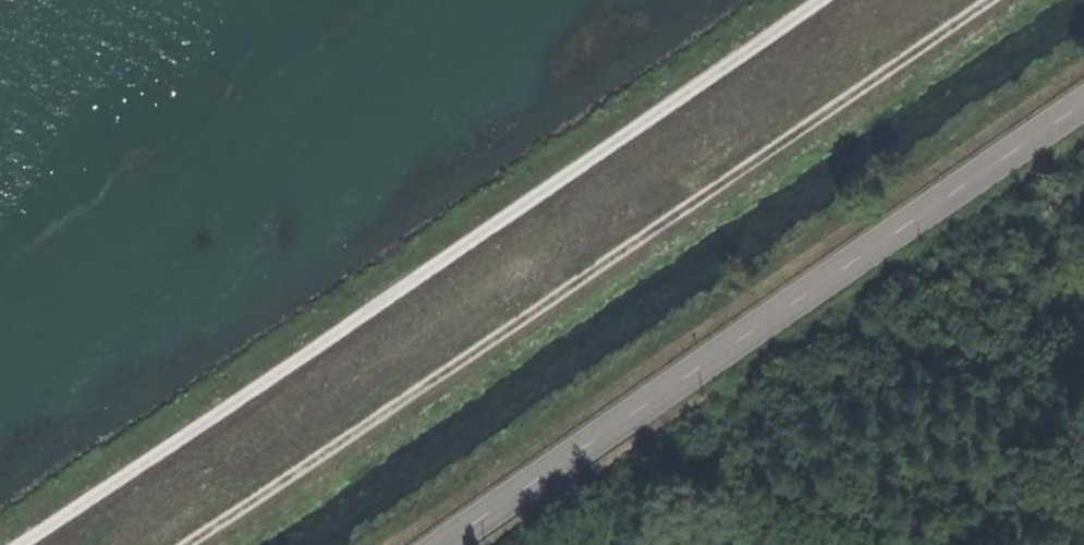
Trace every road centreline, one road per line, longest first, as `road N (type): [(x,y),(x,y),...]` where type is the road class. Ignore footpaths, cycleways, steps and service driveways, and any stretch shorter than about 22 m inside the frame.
road 1 (track): [(183,544),(991,0)]
road 2 (track): [(809,0),(4,544)]
road 3 (tertiary): [(1083,105),(446,544)]

